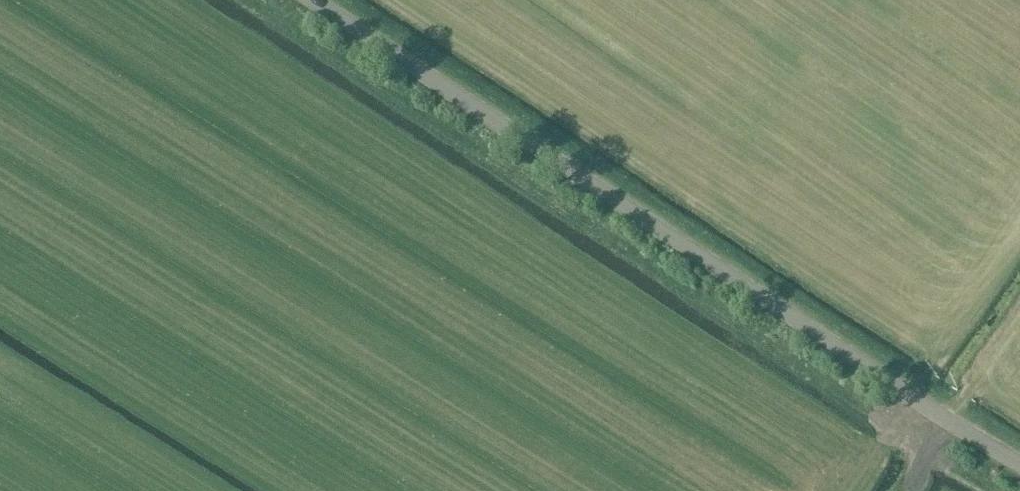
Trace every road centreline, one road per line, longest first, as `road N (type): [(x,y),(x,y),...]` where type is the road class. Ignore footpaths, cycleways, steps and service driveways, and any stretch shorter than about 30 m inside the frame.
road 1 (unclassified): [(1019,466),(311,0)]

